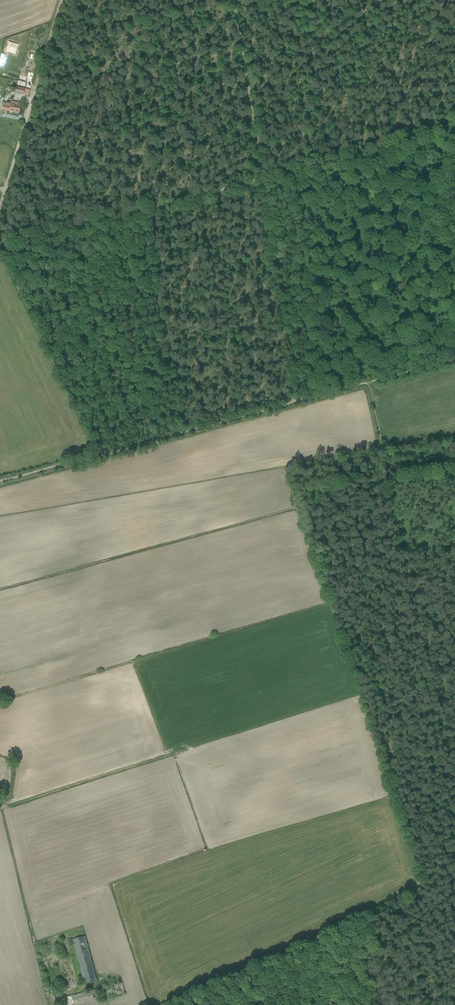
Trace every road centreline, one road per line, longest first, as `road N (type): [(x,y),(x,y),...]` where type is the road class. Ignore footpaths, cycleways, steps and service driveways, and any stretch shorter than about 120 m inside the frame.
road 1 (track): [(0,481),(303,400)]
road 2 (unclassified): [(0,207),(35,91)]

